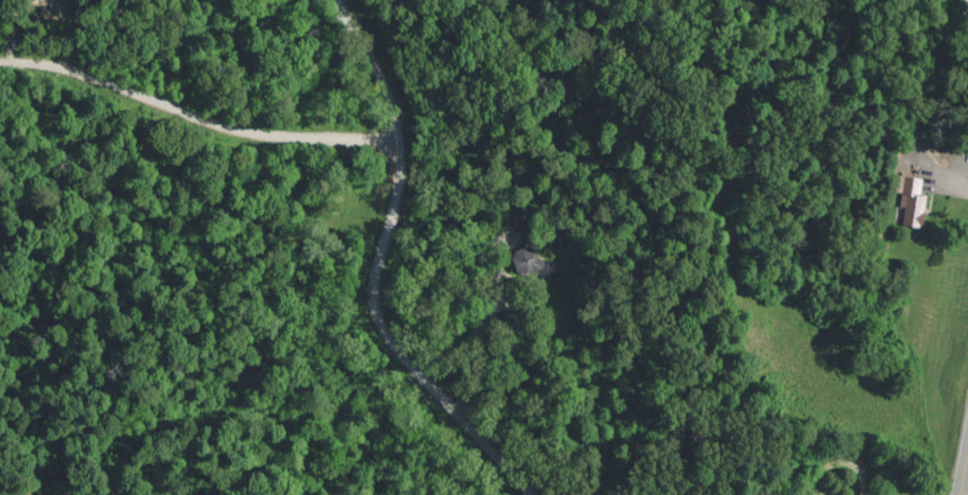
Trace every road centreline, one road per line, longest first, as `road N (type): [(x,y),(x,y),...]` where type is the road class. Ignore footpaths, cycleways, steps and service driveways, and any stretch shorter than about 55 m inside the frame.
road 1 (residential): [(330,0),(382,91),(399,142),(394,207),(374,266),(375,315),(531,494)]
road 2 (residential): [(399,142),(251,136),(54,60),(0,62)]

